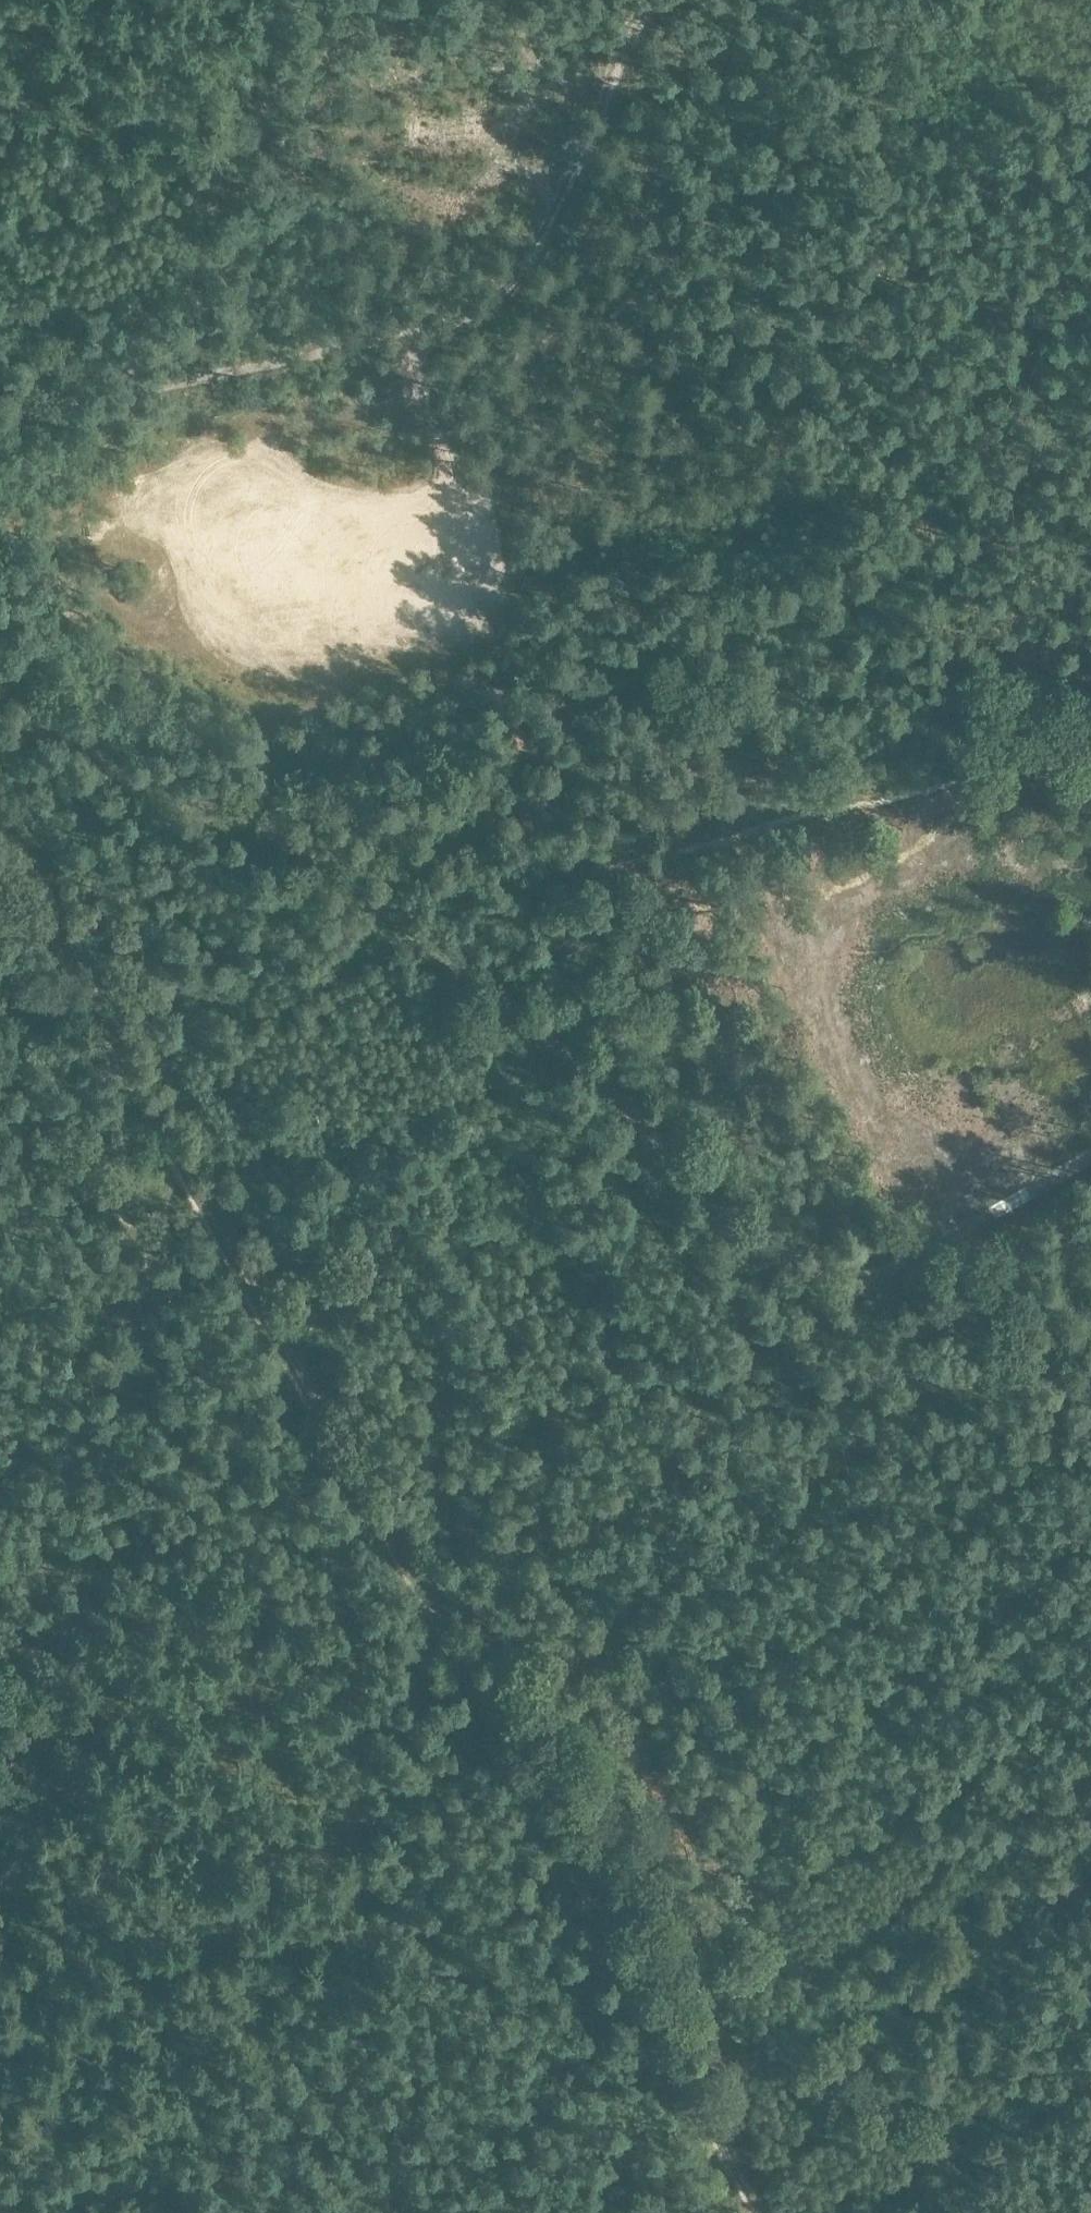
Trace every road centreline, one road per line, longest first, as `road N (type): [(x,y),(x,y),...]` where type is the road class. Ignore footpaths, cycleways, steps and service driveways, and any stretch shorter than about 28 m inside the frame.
road 1 (unclassified): [(0,668),(104,752),(255,819),(384,905),(515,1009),(737,1222),(776,1249),(850,1276),(872,1276),(1090,1158)]

